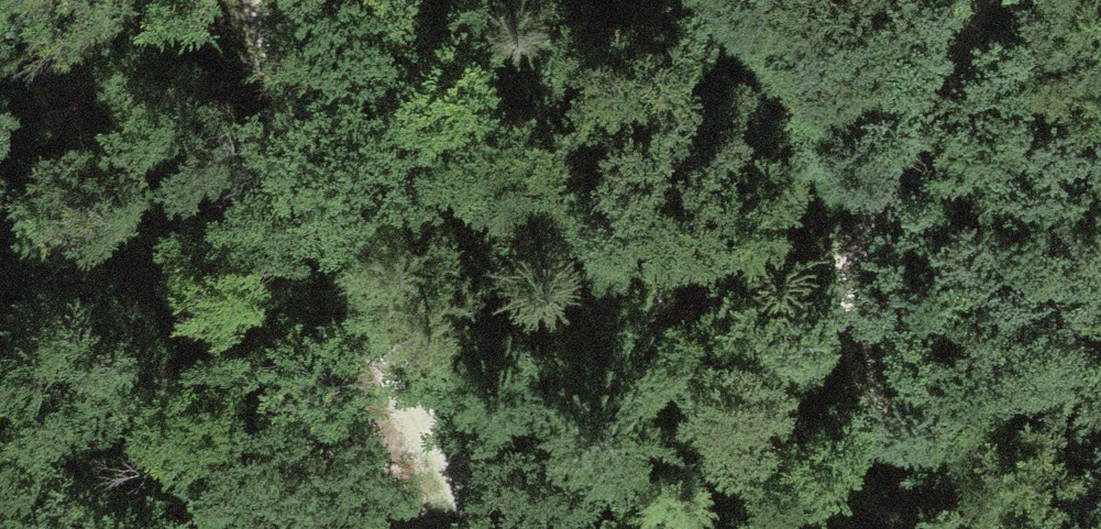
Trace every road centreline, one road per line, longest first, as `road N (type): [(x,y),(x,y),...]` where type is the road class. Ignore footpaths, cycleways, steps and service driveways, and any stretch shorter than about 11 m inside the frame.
road 1 (track): [(972,0),(833,301),(721,429),(646,489),(516,469),(373,323)]
road 2 (track): [(373,323),(257,0)]
road 3 (track): [(899,528),(646,489)]
road 4 (track): [(833,301),(854,400),(914,528)]
road 5 (track): [(488,528),(373,323)]

